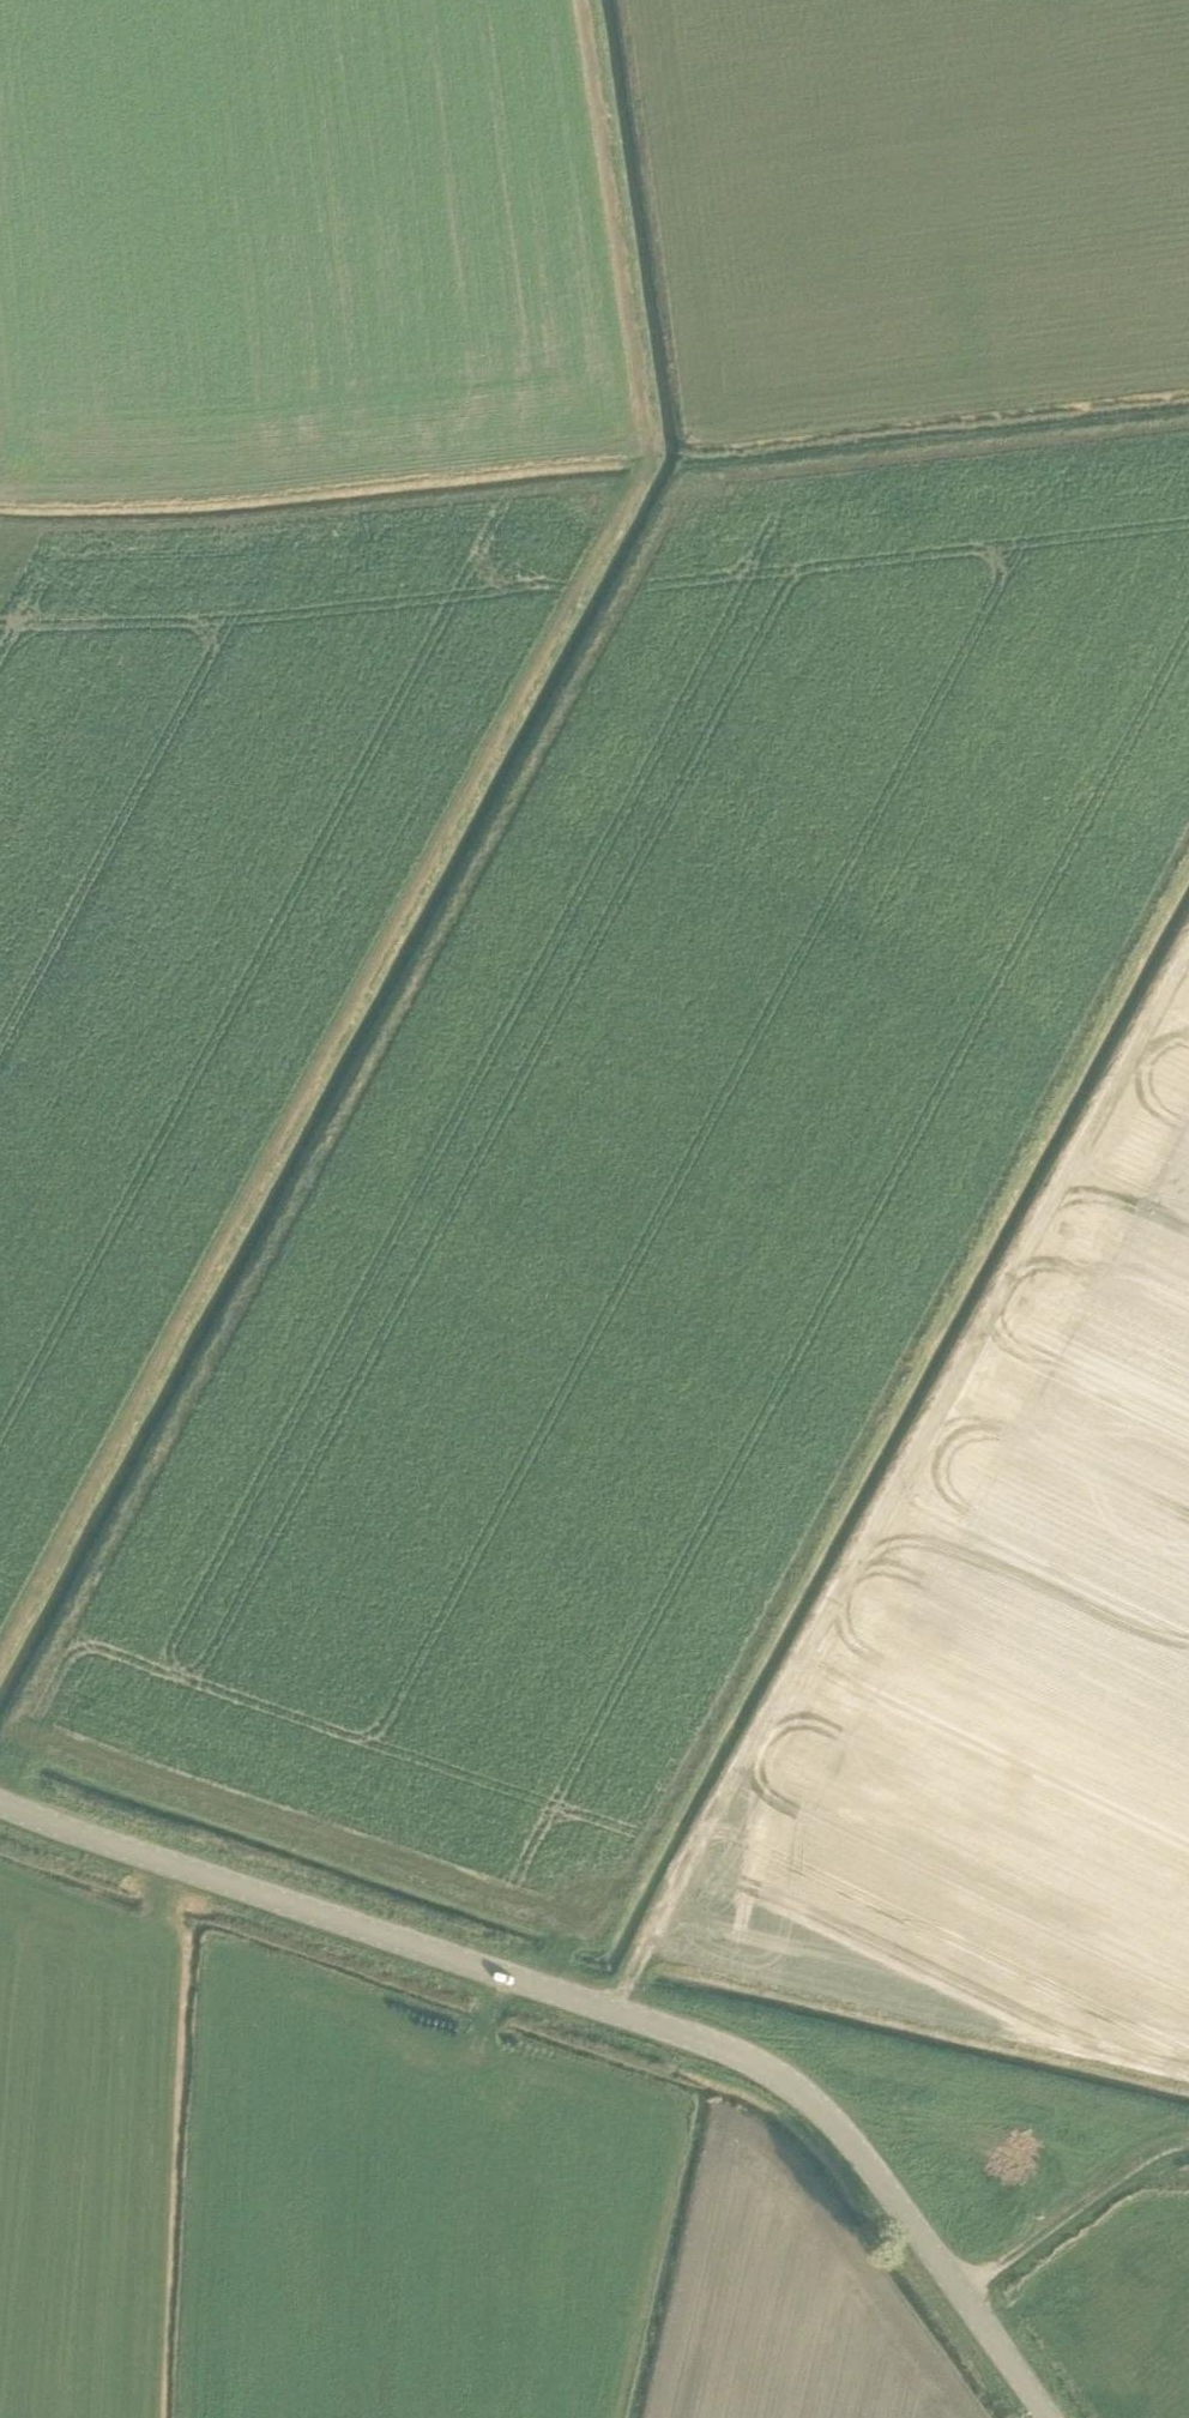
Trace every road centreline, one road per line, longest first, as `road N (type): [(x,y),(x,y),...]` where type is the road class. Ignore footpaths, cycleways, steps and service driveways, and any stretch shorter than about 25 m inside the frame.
road 1 (tertiary): [(1050,2417),(853,2141),(784,2080),(0,1808)]

